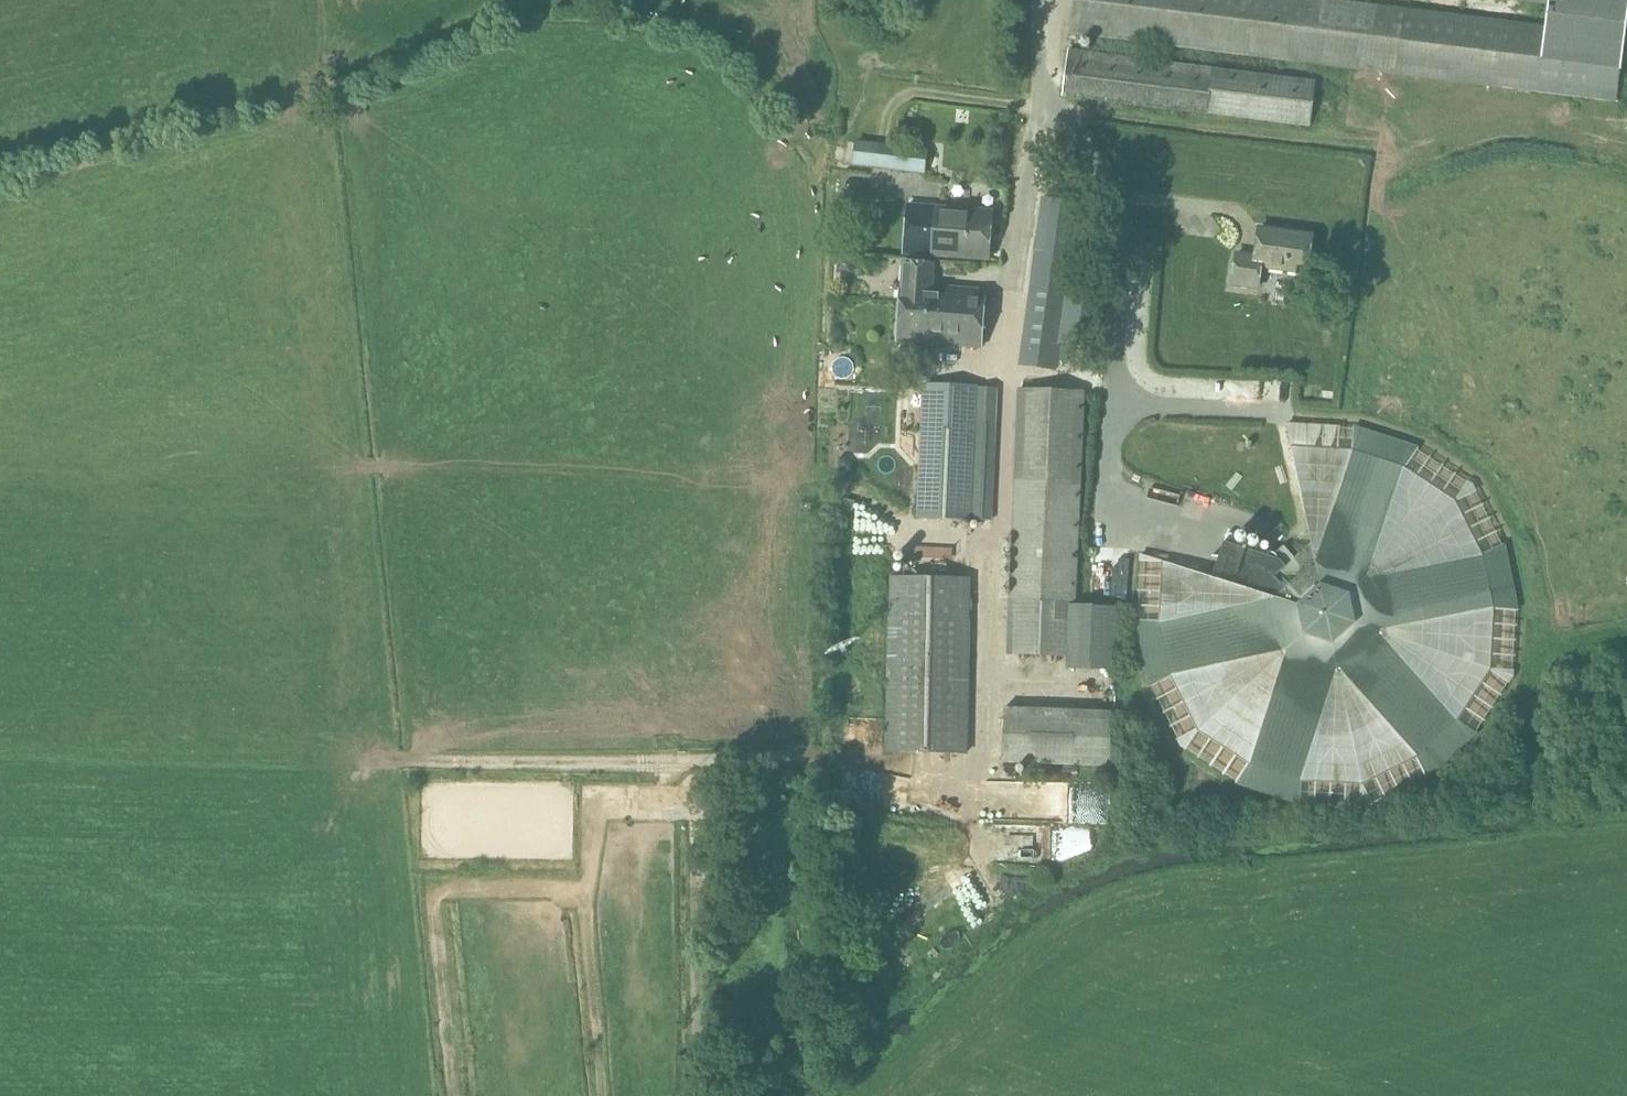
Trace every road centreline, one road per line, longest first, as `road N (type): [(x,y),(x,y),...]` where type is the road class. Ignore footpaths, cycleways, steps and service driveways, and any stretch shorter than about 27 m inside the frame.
road 1 (unclassified): [(1032,168),(1034,0)]

